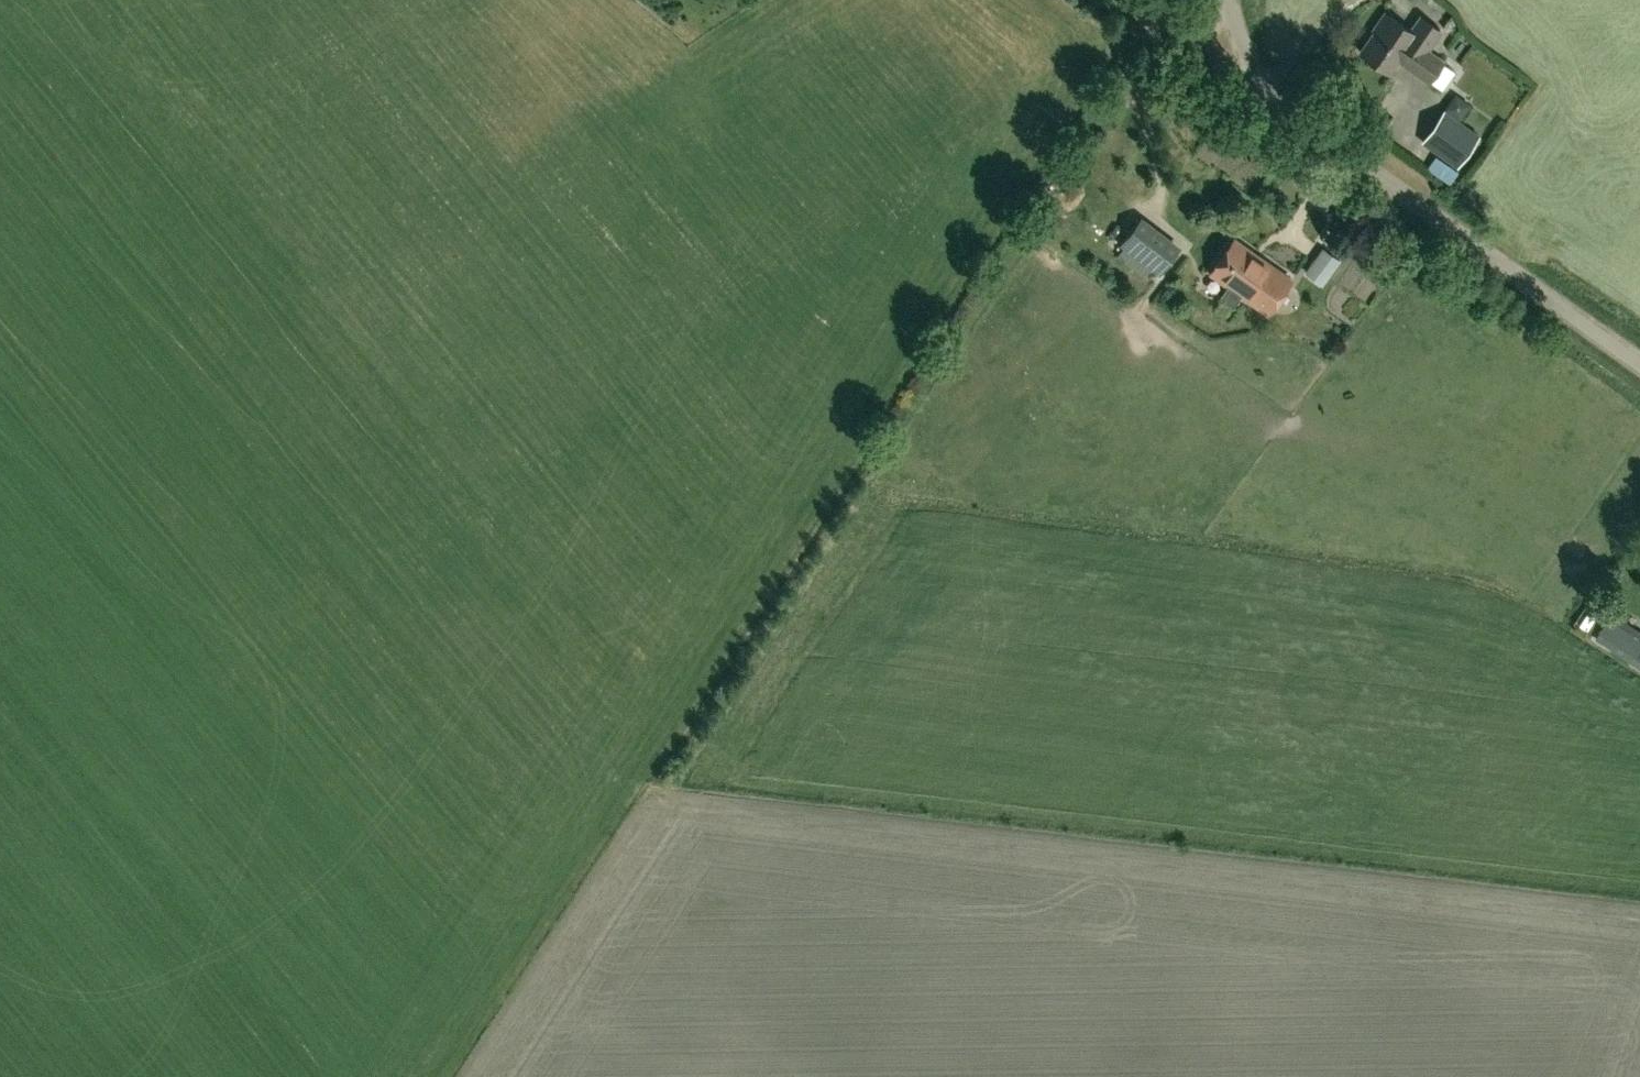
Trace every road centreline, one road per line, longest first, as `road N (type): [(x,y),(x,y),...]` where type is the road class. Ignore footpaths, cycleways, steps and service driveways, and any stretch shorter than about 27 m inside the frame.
road 1 (unclassified): [(1639,360),(1260,87)]
road 2 (residential): [(1260,87),(1144,0)]

